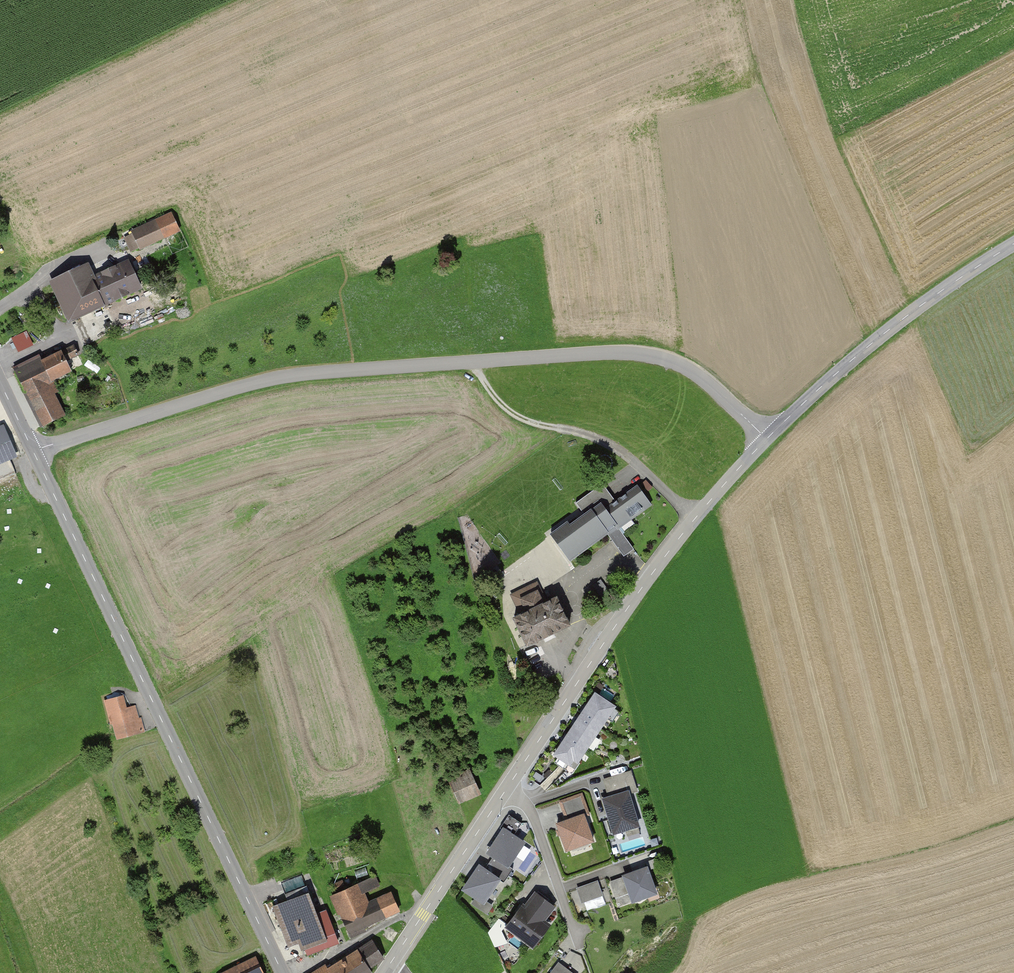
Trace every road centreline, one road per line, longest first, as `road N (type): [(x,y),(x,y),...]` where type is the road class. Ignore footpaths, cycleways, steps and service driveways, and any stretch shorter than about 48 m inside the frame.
road 1 (unclassified): [(34,452),(262,380),(609,353),(686,367),(766,439)]
road 2 (tertiary): [(283,972),(34,452)]
road 3 (tertiary): [(506,790),(671,549),(766,439)]
road 4 (tertiary): [(766,439),(914,310),(1013,243)]
road 5 (tertiary): [(383,972),(506,790)]
road 6 (residential): [(506,790),(540,827),(582,948)]
road 7 (track): [(473,362),(515,416),(567,431)]

